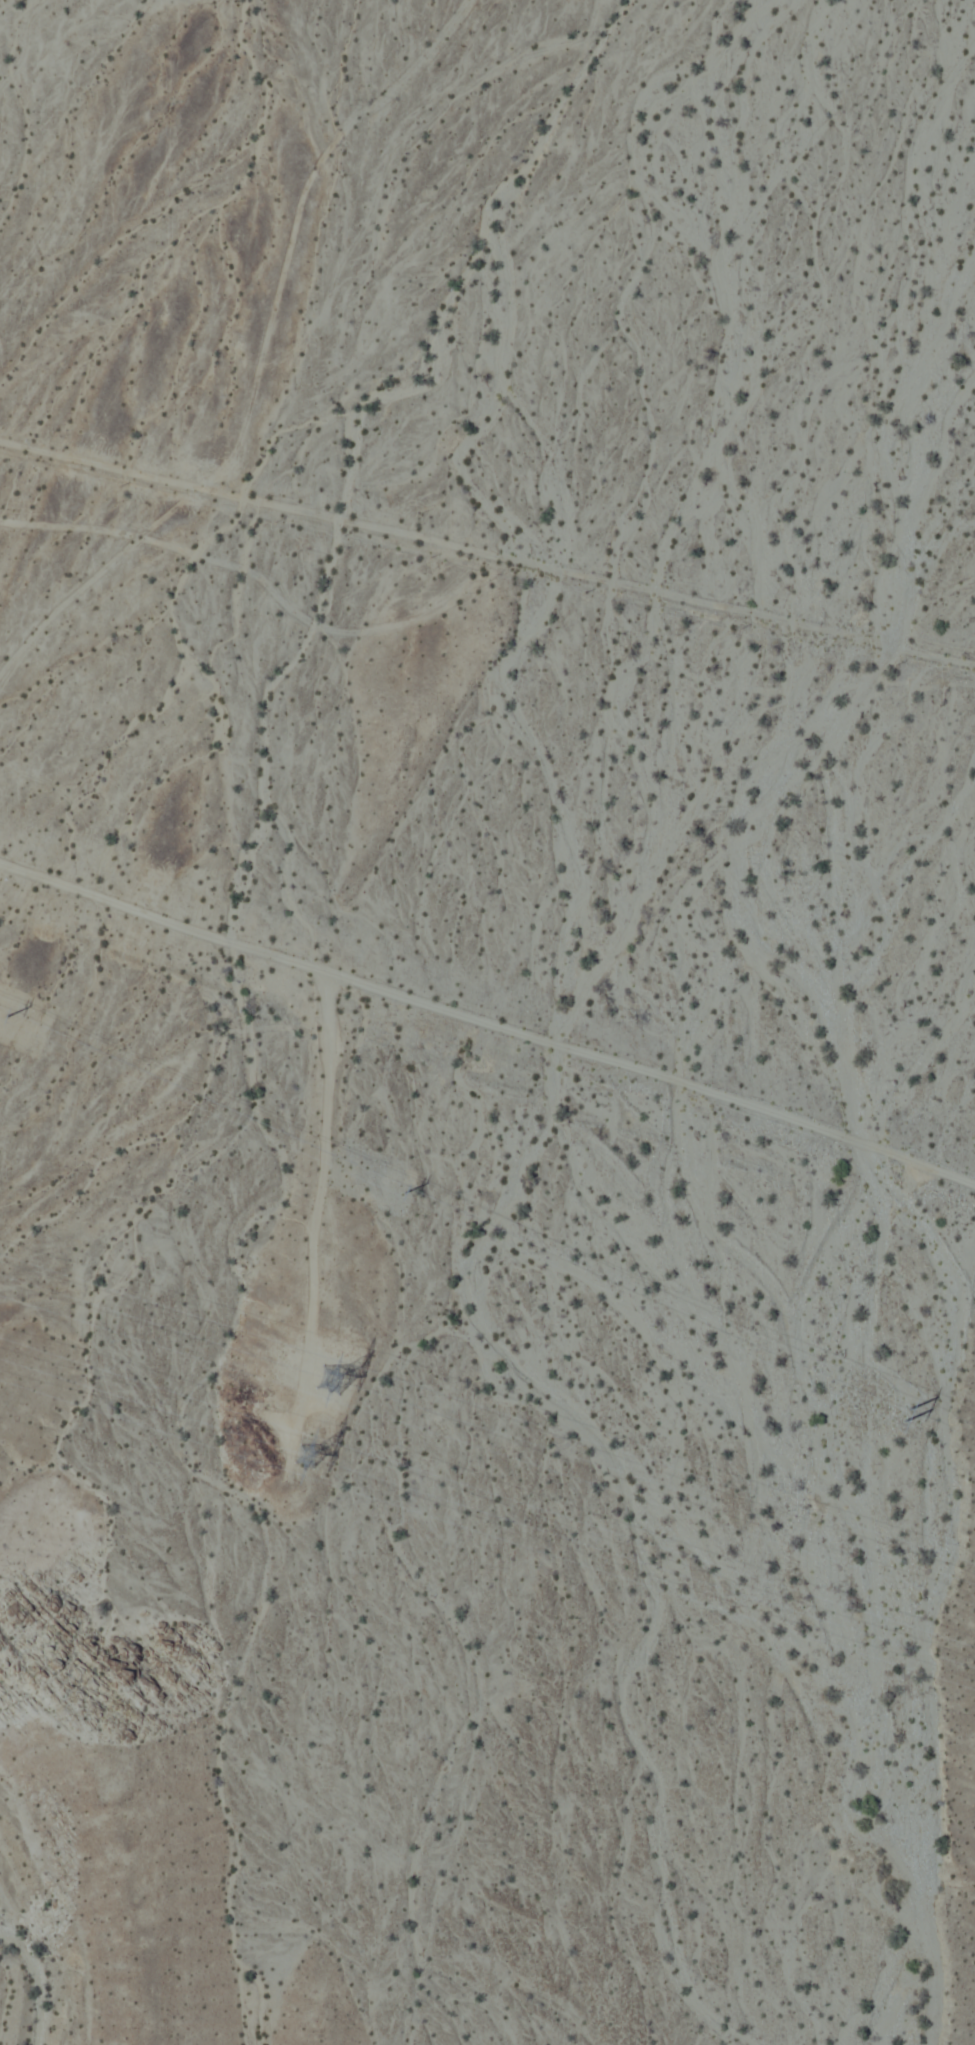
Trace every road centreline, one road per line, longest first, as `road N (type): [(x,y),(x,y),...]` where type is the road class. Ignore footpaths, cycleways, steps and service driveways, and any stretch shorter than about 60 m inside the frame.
road 1 (track): [(0,862),(974,1188)]
road 2 (track): [(0,440),(974,667)]

